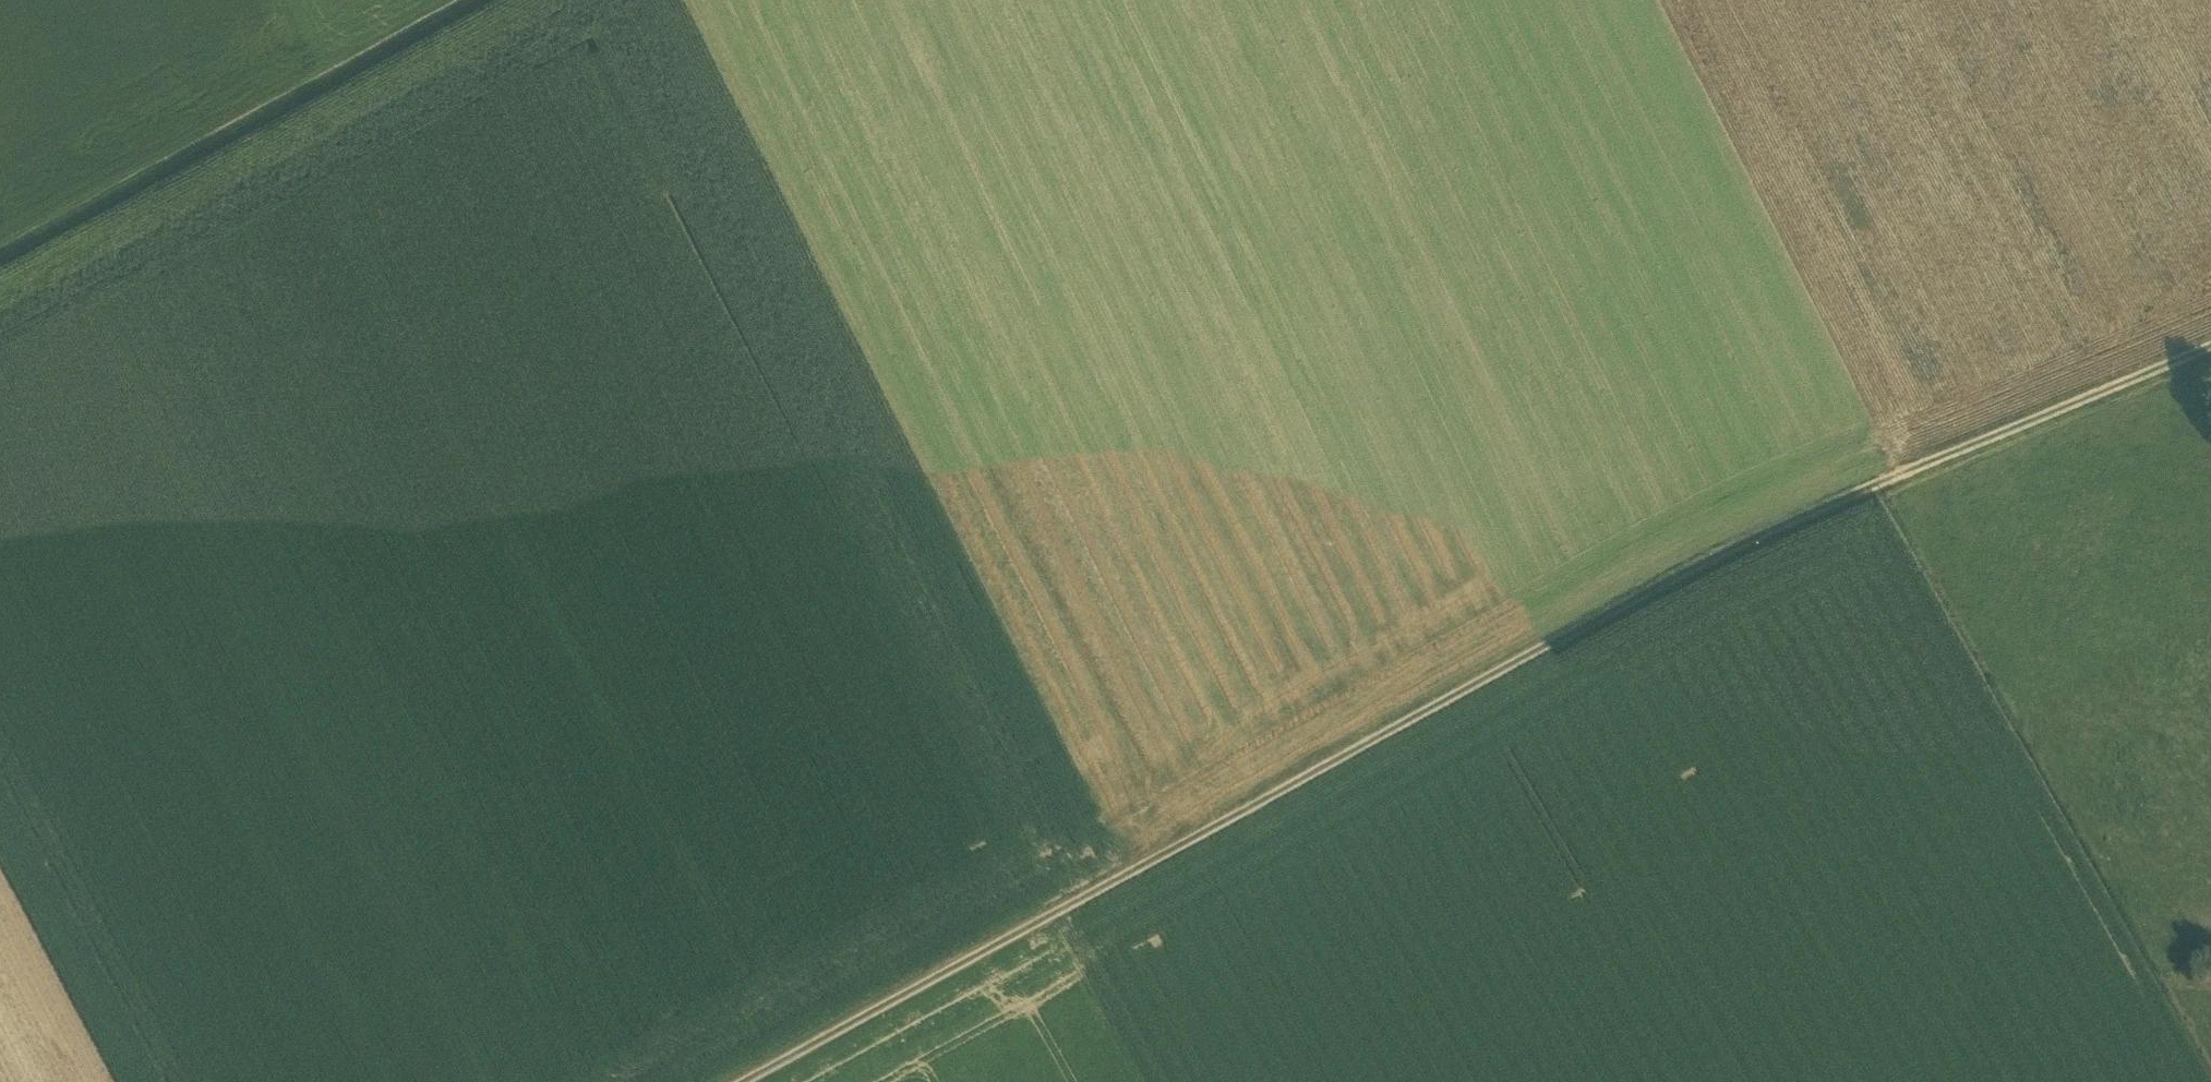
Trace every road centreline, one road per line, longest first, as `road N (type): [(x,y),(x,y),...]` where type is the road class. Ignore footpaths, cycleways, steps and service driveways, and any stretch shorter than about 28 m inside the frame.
road 1 (track): [(2210,346),(1715,557),(747,1081)]
road 2 (track): [(468,0),(0,254)]

